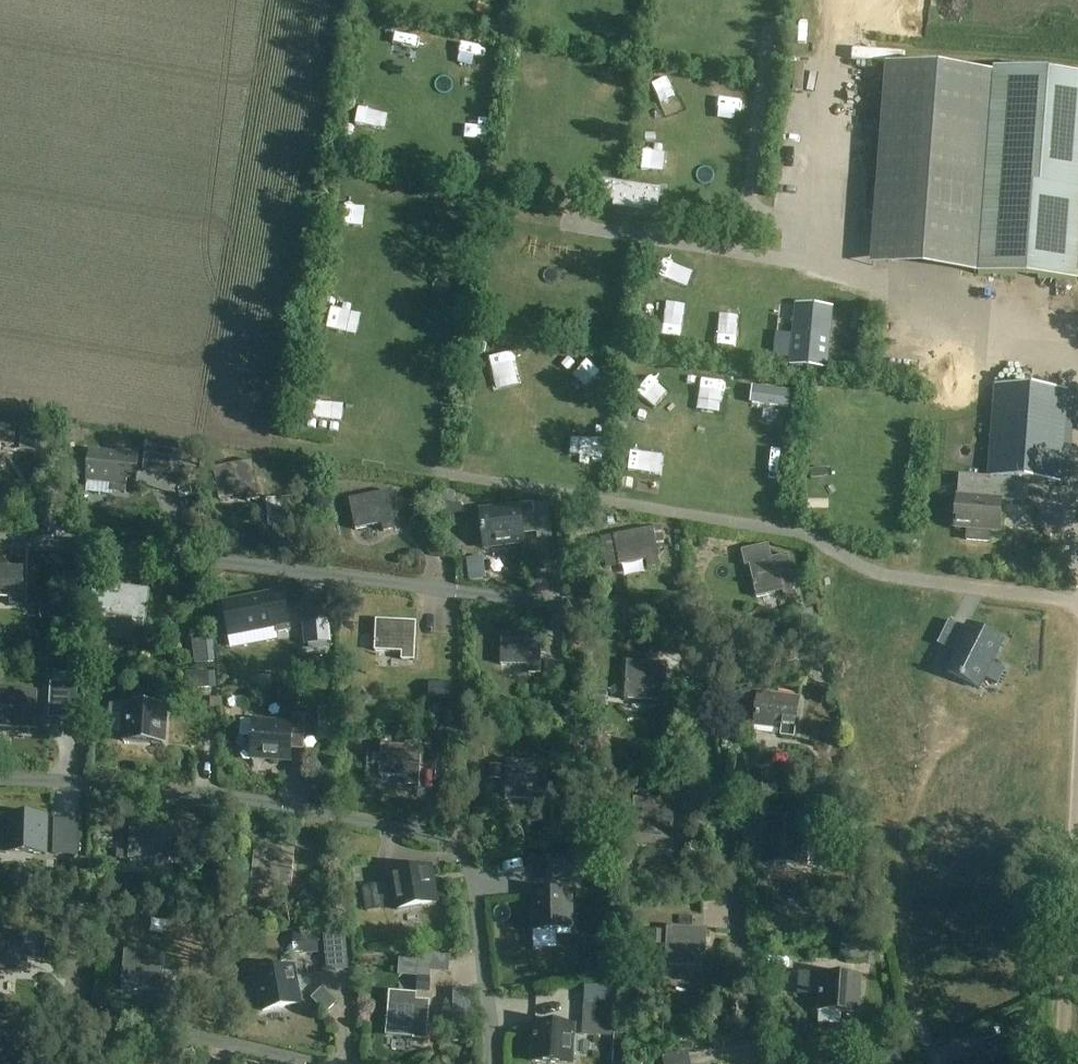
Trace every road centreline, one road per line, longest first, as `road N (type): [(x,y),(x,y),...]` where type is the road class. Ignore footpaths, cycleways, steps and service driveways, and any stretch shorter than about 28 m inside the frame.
road 1 (track): [(918,1021),(902,872),(917,786),(952,736),(1077,683)]
road 2 (track): [(850,270),(824,237),(822,192),(841,0)]

